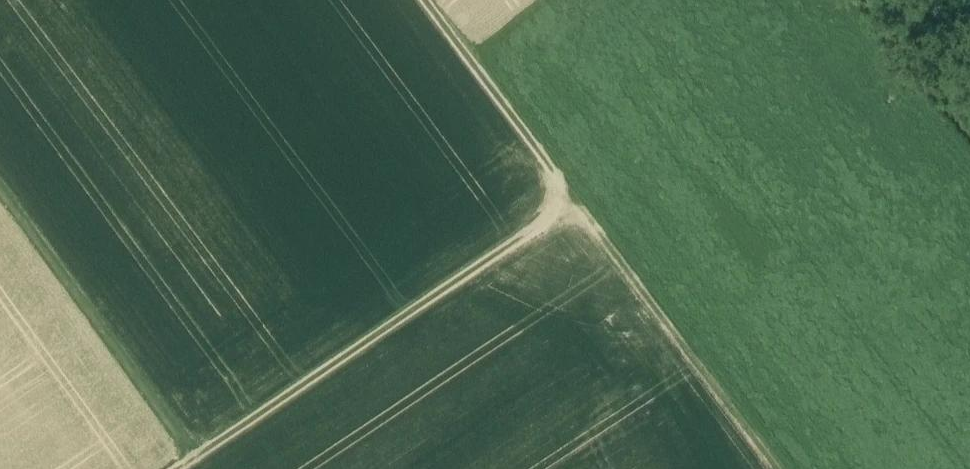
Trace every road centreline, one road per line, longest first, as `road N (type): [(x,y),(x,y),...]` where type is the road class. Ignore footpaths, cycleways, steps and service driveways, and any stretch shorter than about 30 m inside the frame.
road 1 (track): [(177,468),(573,199),(781,468)]
road 2 (track): [(199,454),(0,182)]
road 3 (track): [(428,0),(573,199)]

